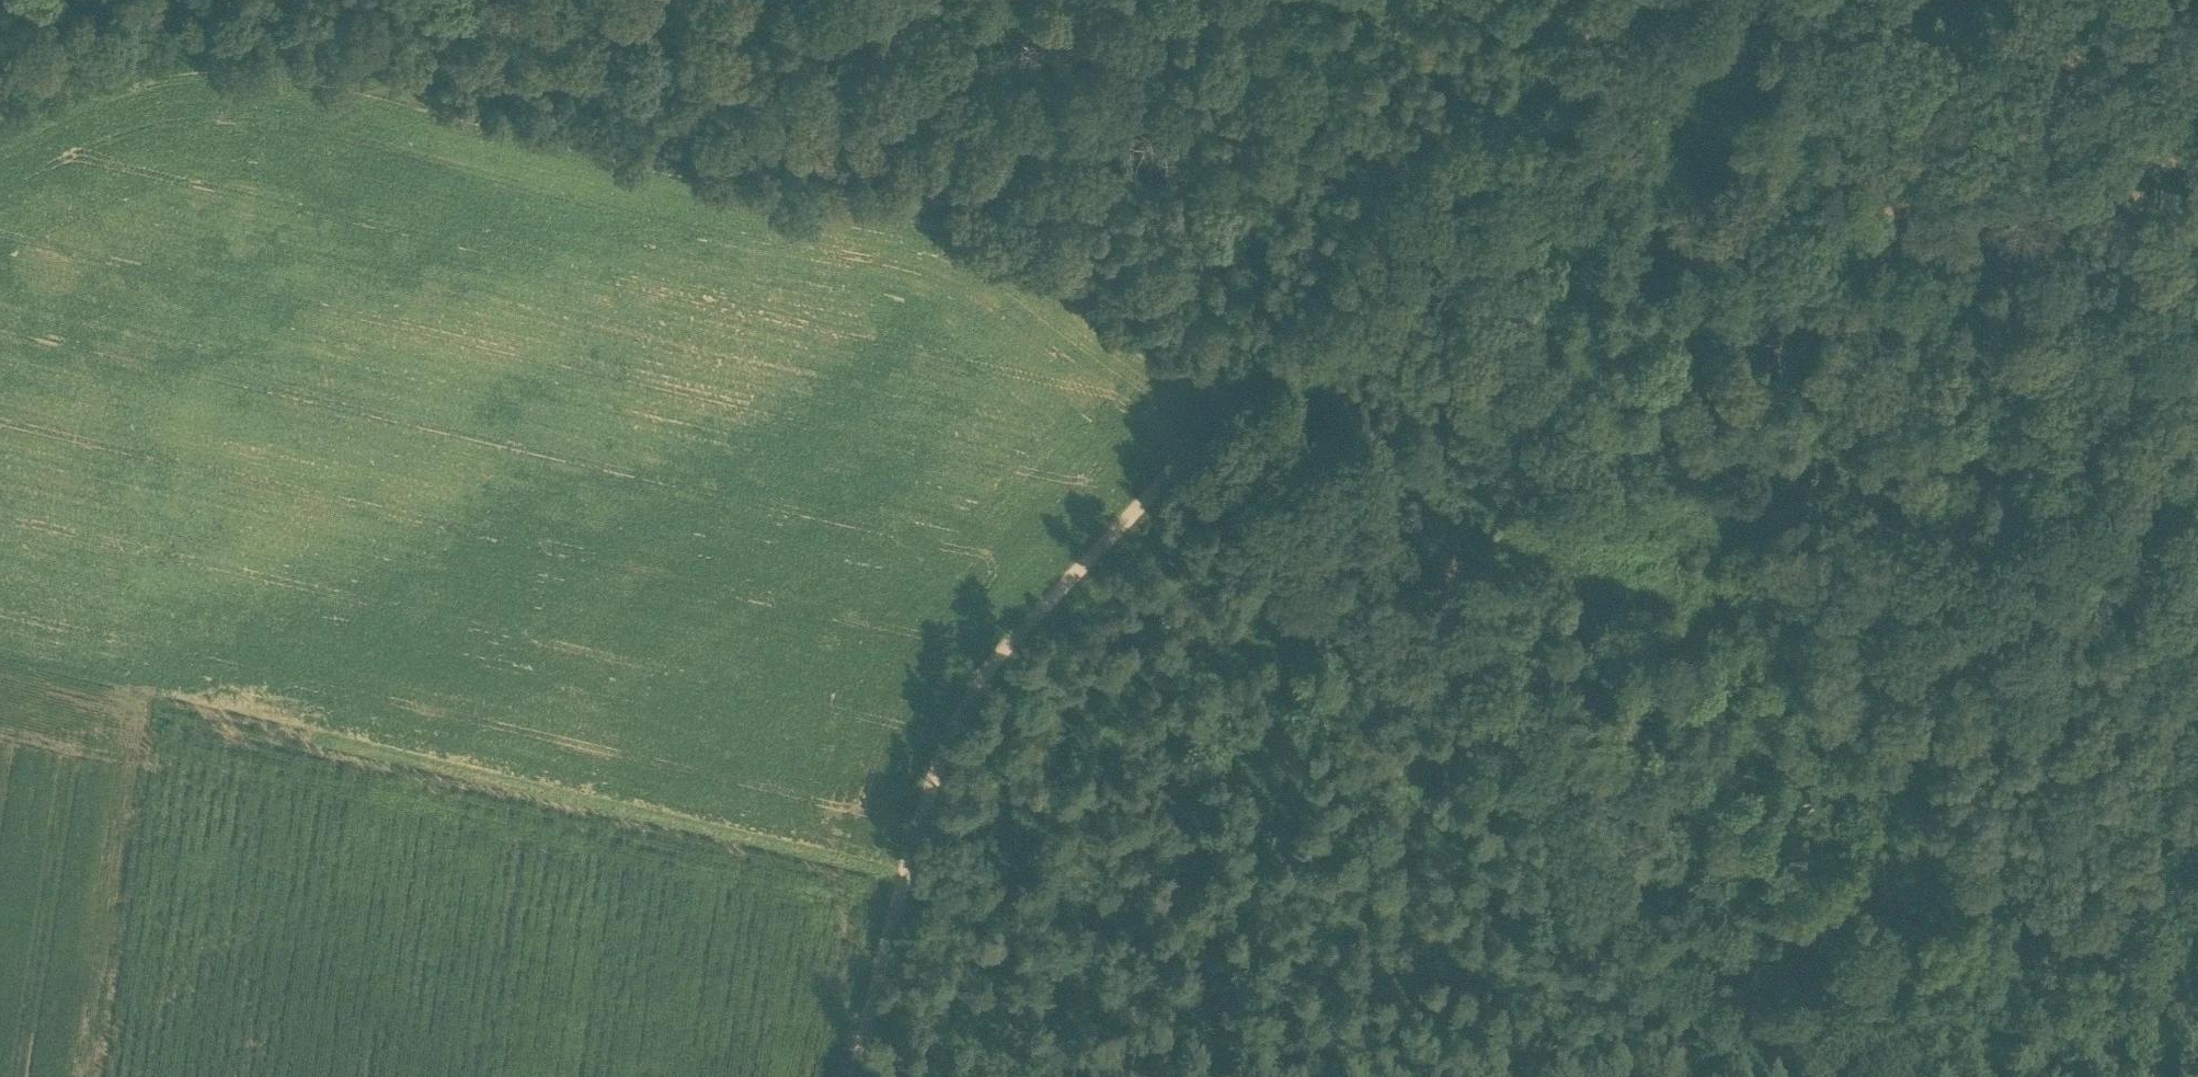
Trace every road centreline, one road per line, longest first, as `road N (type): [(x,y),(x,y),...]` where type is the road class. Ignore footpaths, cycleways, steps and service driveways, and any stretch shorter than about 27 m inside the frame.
road 1 (track): [(1847,1076),(1203,429)]
road 2 (track): [(1224,404),(998,232),(949,215),(442,112)]
road 3 (track): [(1203,429),(992,660),(950,731),(905,863),(855,1076)]
road 4 (track): [(1722,0),(2197,99)]
road 5 (track): [(1464,151),(1203,429)]
road 6 (track): [(1589,0),(1484,126)]

